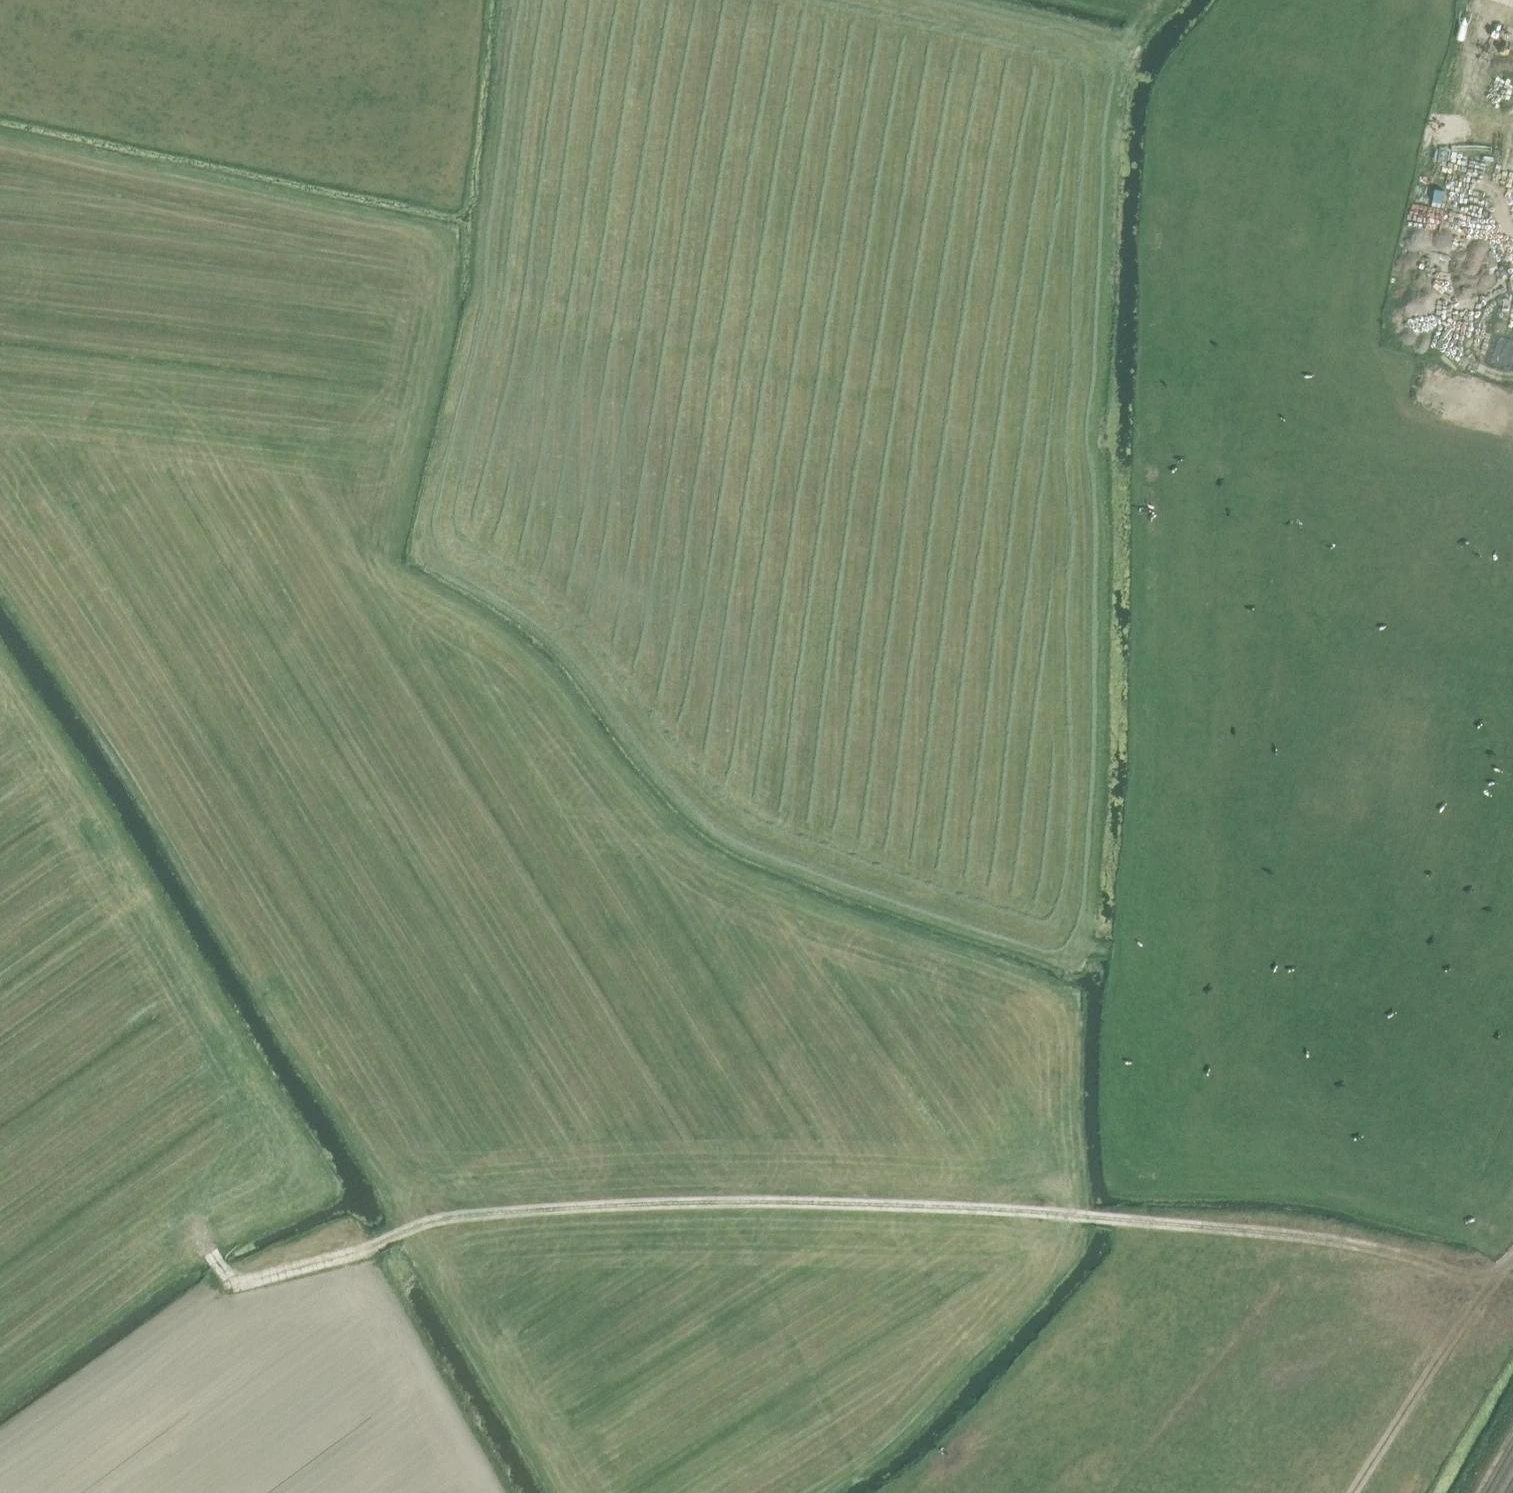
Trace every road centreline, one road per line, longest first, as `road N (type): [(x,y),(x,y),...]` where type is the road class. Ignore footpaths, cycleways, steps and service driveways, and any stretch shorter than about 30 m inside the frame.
road 1 (track): [(203,1249),(234,1289),(465,1217),(719,1202),(939,1207),(1298,1235),(1492,1283)]
road 2 (track): [(1512,1259),(1473,1306),(1353,1492)]

